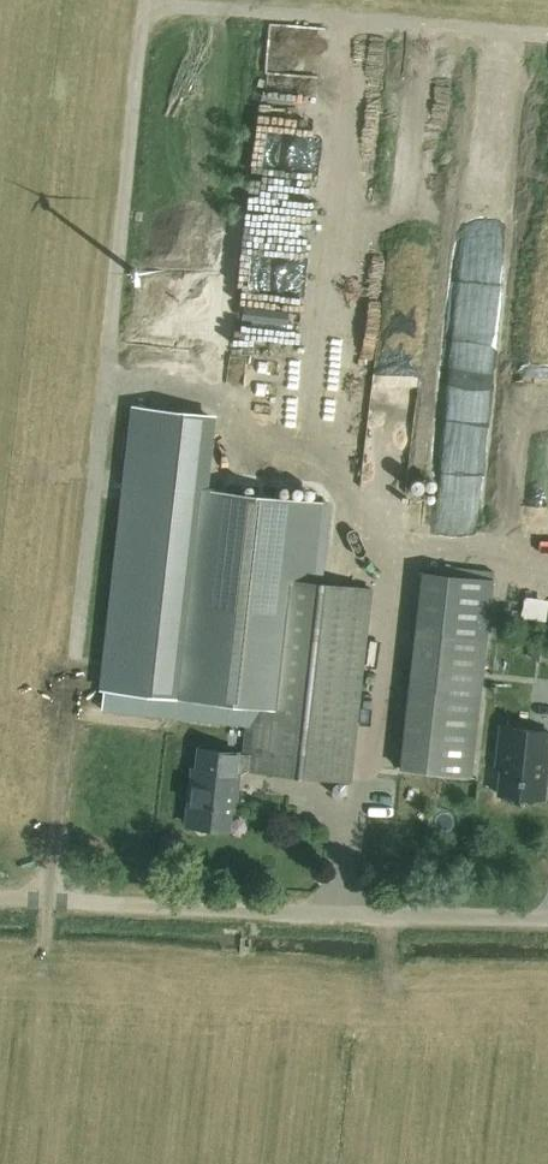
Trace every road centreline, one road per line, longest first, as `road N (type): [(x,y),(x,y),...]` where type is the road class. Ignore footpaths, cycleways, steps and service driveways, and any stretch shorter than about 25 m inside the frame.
road 1 (unclassified): [(0,897),(547,917)]

